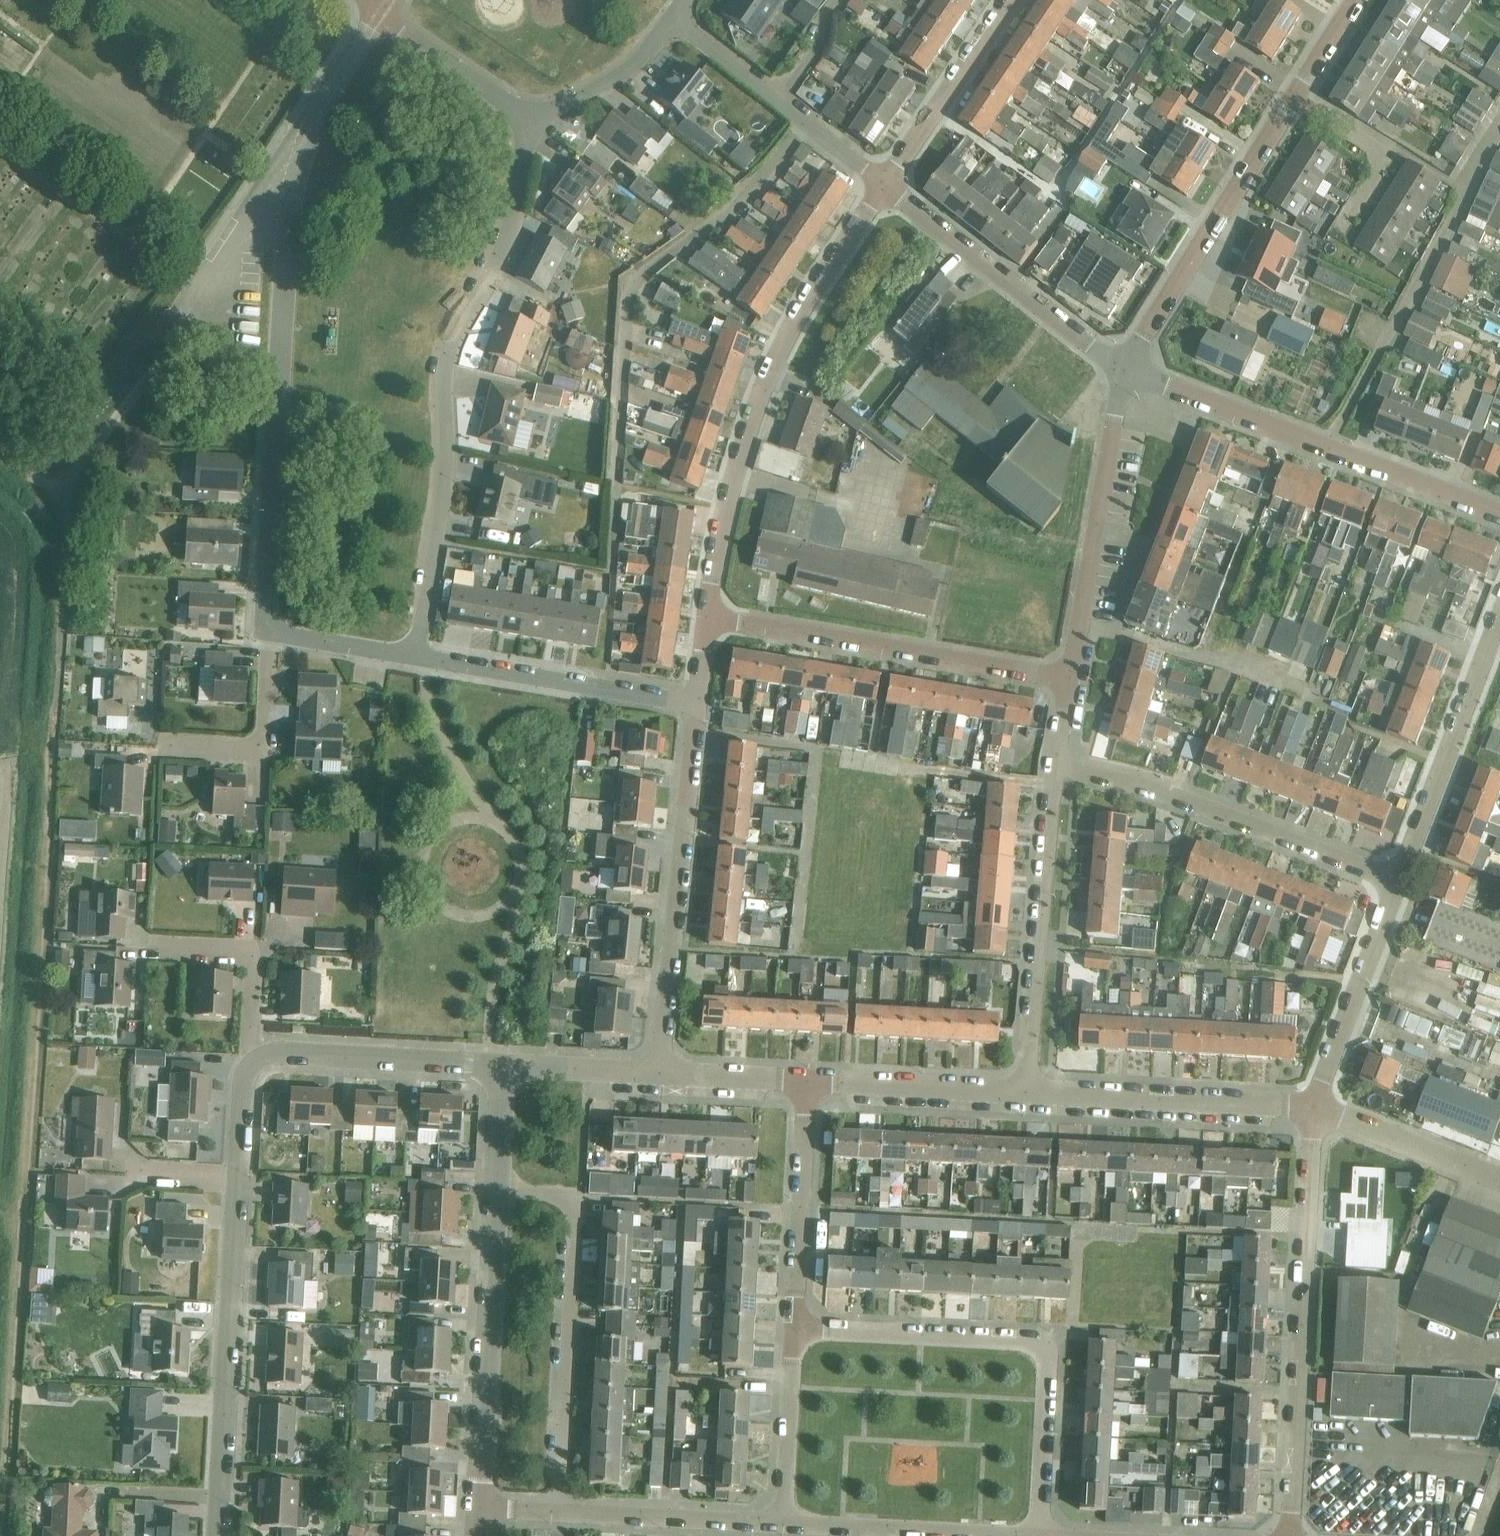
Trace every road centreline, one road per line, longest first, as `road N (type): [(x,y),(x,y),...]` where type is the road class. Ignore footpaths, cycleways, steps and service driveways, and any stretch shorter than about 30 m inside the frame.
road 1 (track): [(0,1521),(74,477)]
road 2 (residential): [(269,630),(296,160),(383,6)]
road 3 (residential): [(417,657),(445,489),(446,367),(516,215),(525,116)]
road 4 (residential): [(881,190),(771,362),(721,525),(707,618)]
road 5 (residential): [(1038,1535),(1049,1339),(793,1329)]
road 6 (residential): [(1124,370),(1354,0)]
road 7 (residential): [(1293,1535),(1318,1110)]
road 8 (residential): [(1499,515),(1124,370)]
road 9 (track): [(74,477),(296,160)]
road 10 (residential): [(558,1511),(575,1209),(557,1194),(500,1190)]
road 11 (residential): [(698,704),(658,1076)]
road 12 (residential): [(1069,678),(707,618)]
road 13 (residential): [(1397,878),(1151,786),(1054,767)]
road 14 (residential): [(219,1535),(237,1178)]
road 15 (residential): [(1028,1094),(1054,767)]
road 16 (residential): [(482,1506),(500,1190)]
road 17 (residential): [(1069,678),(1124,370)]
road 18 (residential): [(1124,370),(881,190)]
road 19 (residential): [(1028,1094),(1318,1110)]
road 20 (residential): [(698,704),(417,657)]
road 21 (residential): [(1397,878),(1499,615)]
road 22 (residential): [(881,190),(675,17)]
road 23 (residential): [(1038,1535),(783,1523)]
road 24 (residential): [(257,1054),(503,1067)]
road 25 (residential): [(793,1329),(805,1084)]
road 26 (residential): [(1318,1110),(1397,878)]
road 27 (residential): [(1008,0),(881,190)]
road 28 (residential): [(783,1523),(558,1511)]
road 29 (residential): [(805,1084),(1028,1094)]
road 30 (residential): [(160,746),(259,744),(269,630)]
road 31 (residential): [(257,1054),(249,960),(237,952),(150,949)]
road 32 (residential): [(1318,1110),(1499,1183)]
road 33 (residential): [(783,1523),(793,1329)]
road 34 (residential): [(525,116),(549,113),(635,65),(675,17)]
road 35 (residential): [(525,116),(402,32),(383,6)]
road 36 (residential): [(503,1067),(658,1076)]
road 37 (residential): [(417,657),(269,630)]
road 38 (residential): [(658,1076),(805,1084)]
road 39 (residential): [(237,1178),(242,1086),(257,1054)]
road 40 (residential): [(500,1190),(503,1067)]

